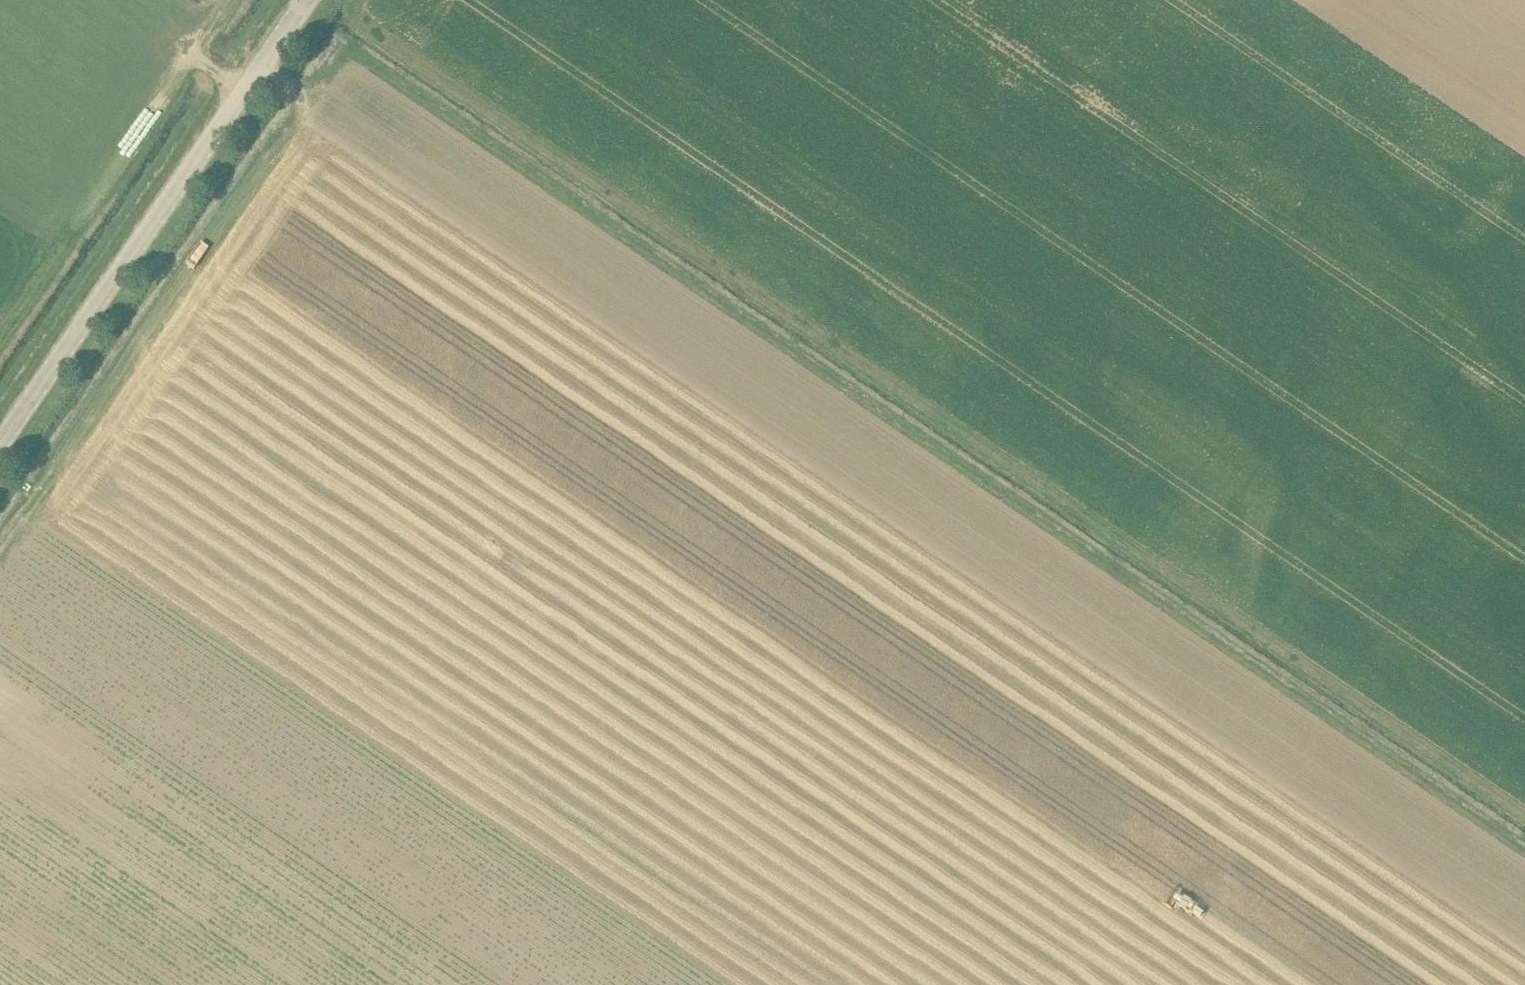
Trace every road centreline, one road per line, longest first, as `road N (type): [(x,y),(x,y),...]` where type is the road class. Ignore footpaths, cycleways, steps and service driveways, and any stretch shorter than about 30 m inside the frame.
road 1 (unclassified): [(0,449),(309,0)]

